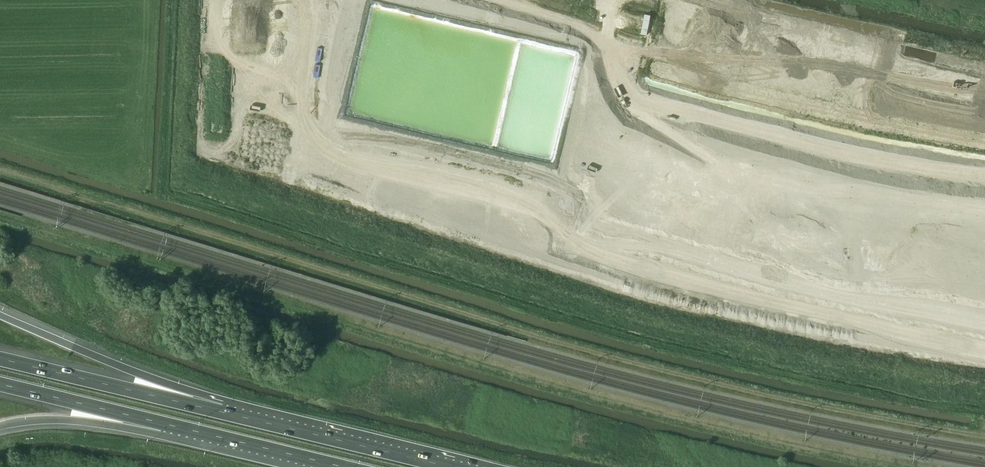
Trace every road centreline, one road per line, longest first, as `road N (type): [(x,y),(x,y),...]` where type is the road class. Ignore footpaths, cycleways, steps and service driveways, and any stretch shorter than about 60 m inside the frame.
road 1 (track): [(984,345),(742,282),(328,150),(306,115),(308,0)]
road 2 (motorway): [(219,411),(0,314)]
road 3 (motorway): [(451,466),(219,411)]
road 4 (motorway): [(219,411),(0,359)]
road 5 (motorway): [(169,424),(343,466)]
road 6 (motorway): [(0,384),(169,424)]
road 7 (motorway): [(0,426),(39,419),(136,429),(169,424)]

